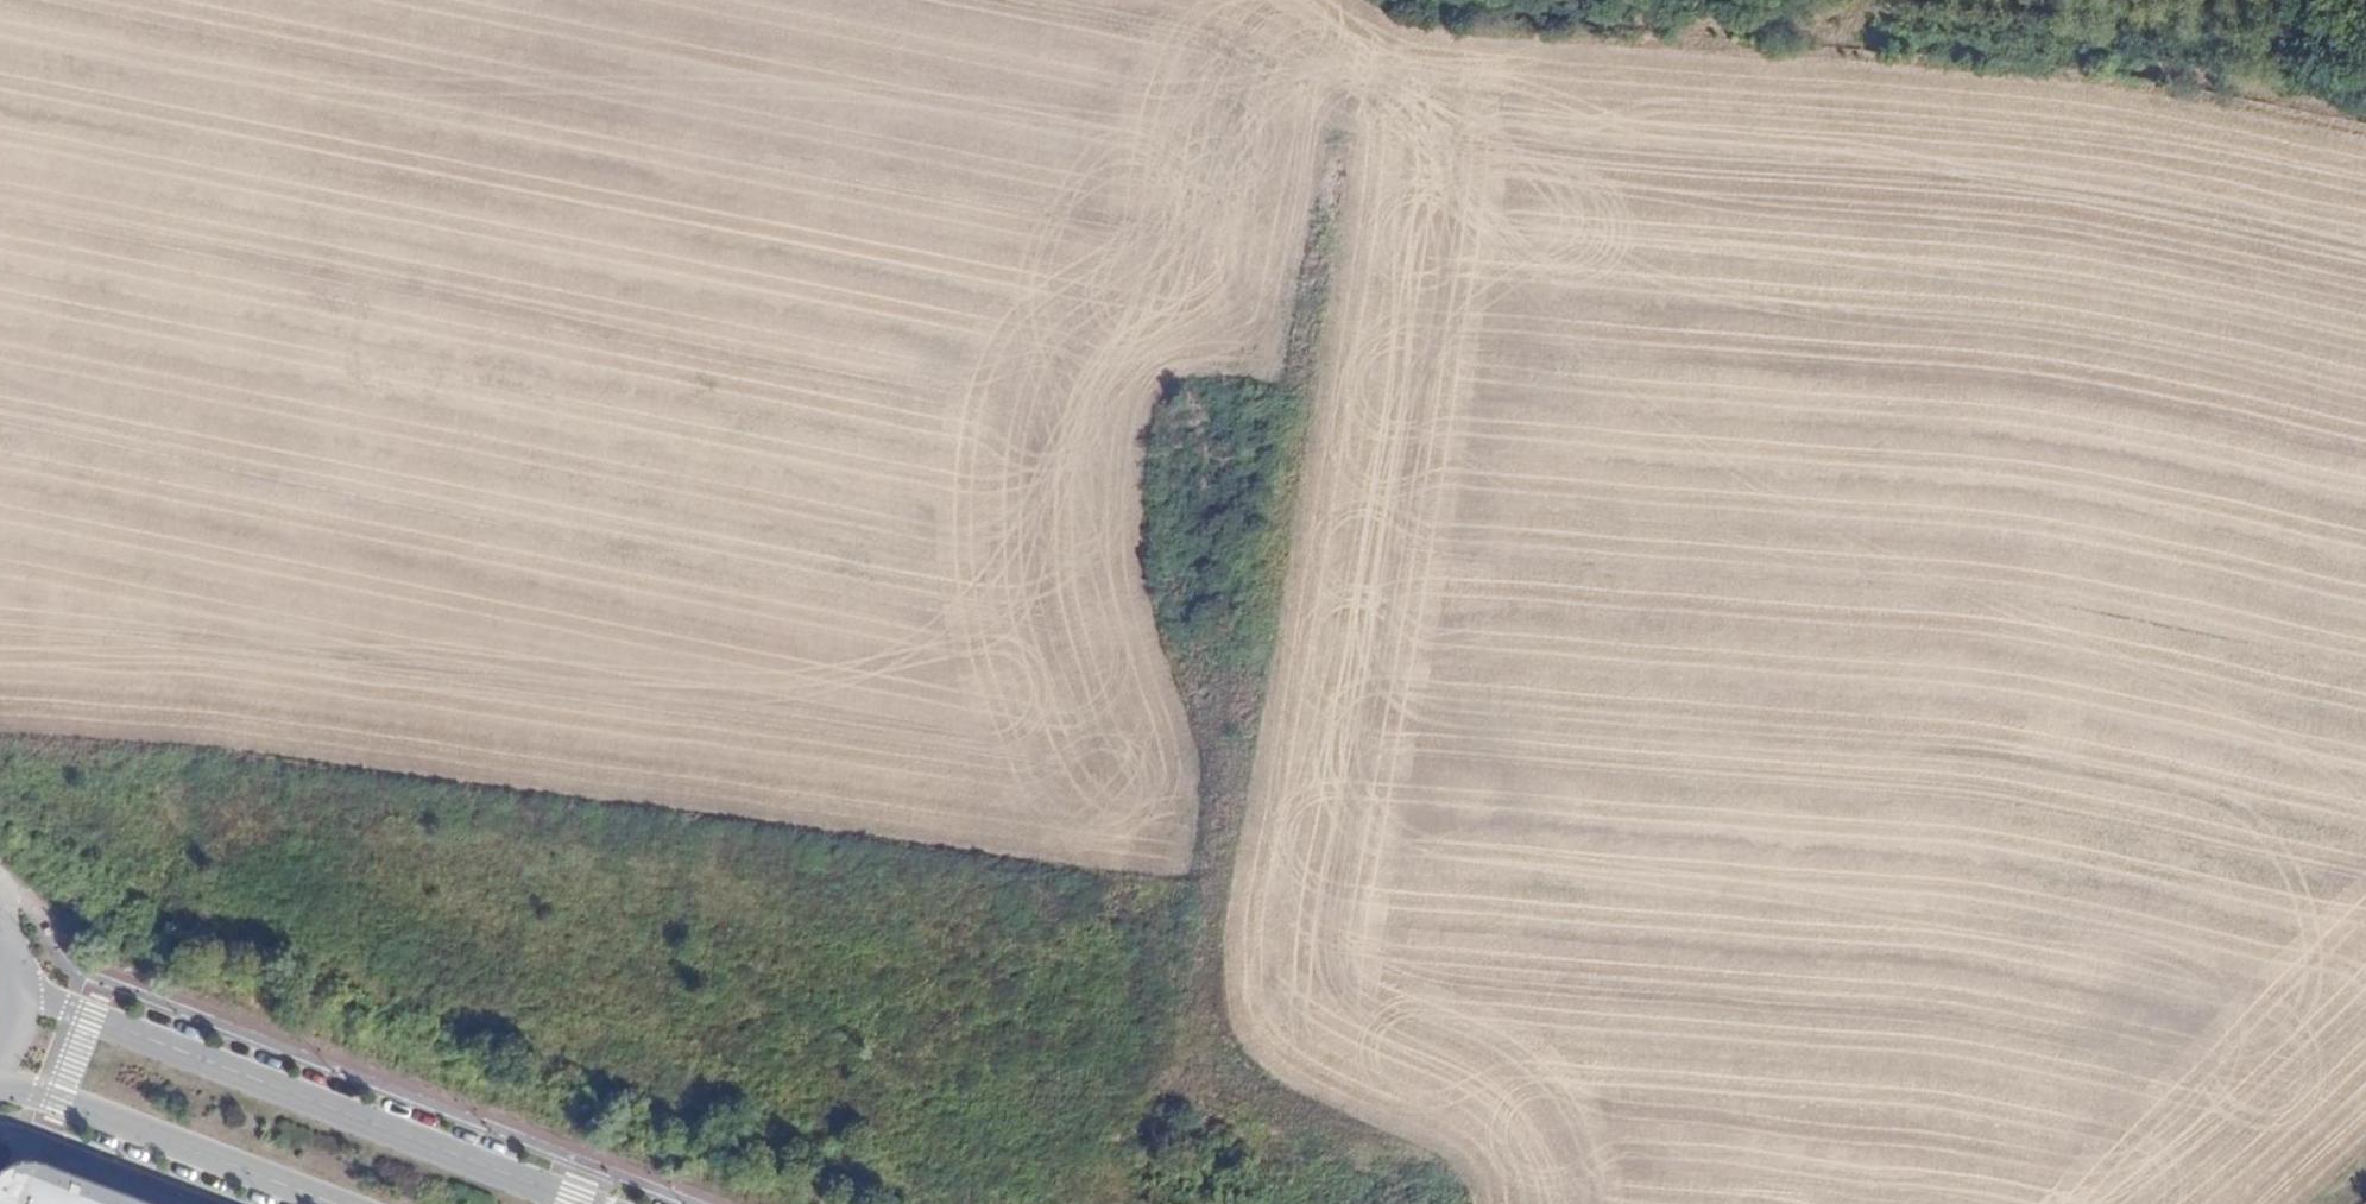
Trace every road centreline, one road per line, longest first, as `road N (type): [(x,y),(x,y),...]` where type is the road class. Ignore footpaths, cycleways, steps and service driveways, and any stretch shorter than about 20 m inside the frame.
road 1 (residential): [(583,1203),(70,1010),(42,998),(18,974)]
road 2 (residential): [(0,1084),(333,1203)]

